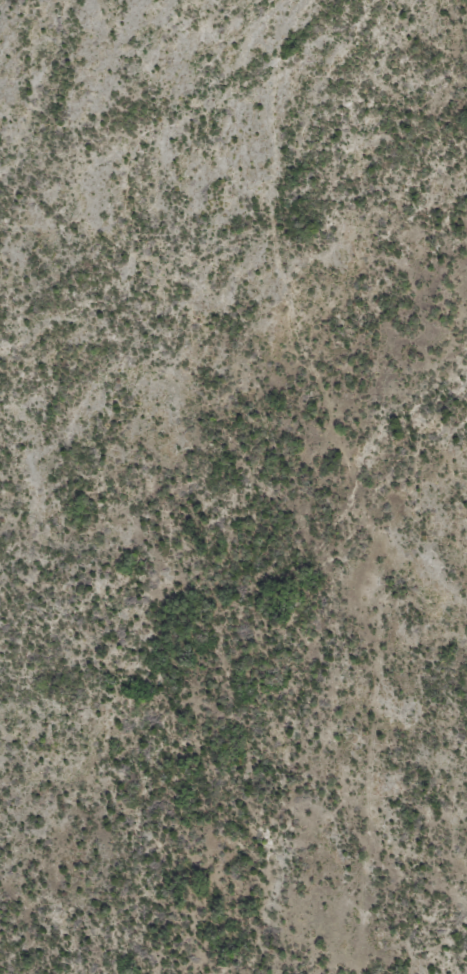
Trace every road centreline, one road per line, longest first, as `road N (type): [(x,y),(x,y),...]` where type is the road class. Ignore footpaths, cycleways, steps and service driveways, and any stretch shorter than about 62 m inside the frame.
road 1 (residential): [(0,430),(63,366),(200,180),(311,0)]

